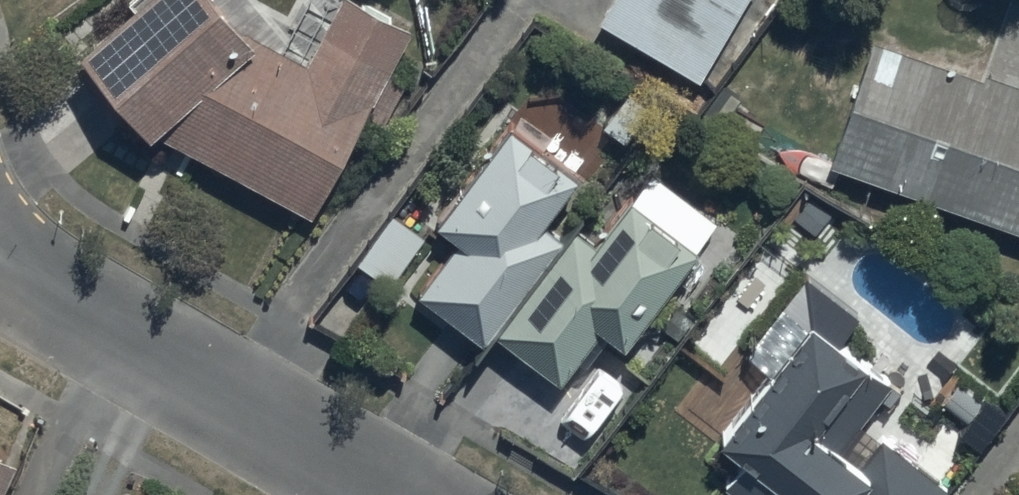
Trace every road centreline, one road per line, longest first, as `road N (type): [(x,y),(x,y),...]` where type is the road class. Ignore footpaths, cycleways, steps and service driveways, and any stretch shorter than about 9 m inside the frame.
road 1 (residential): [(391,494),(46,297),(0,253)]

